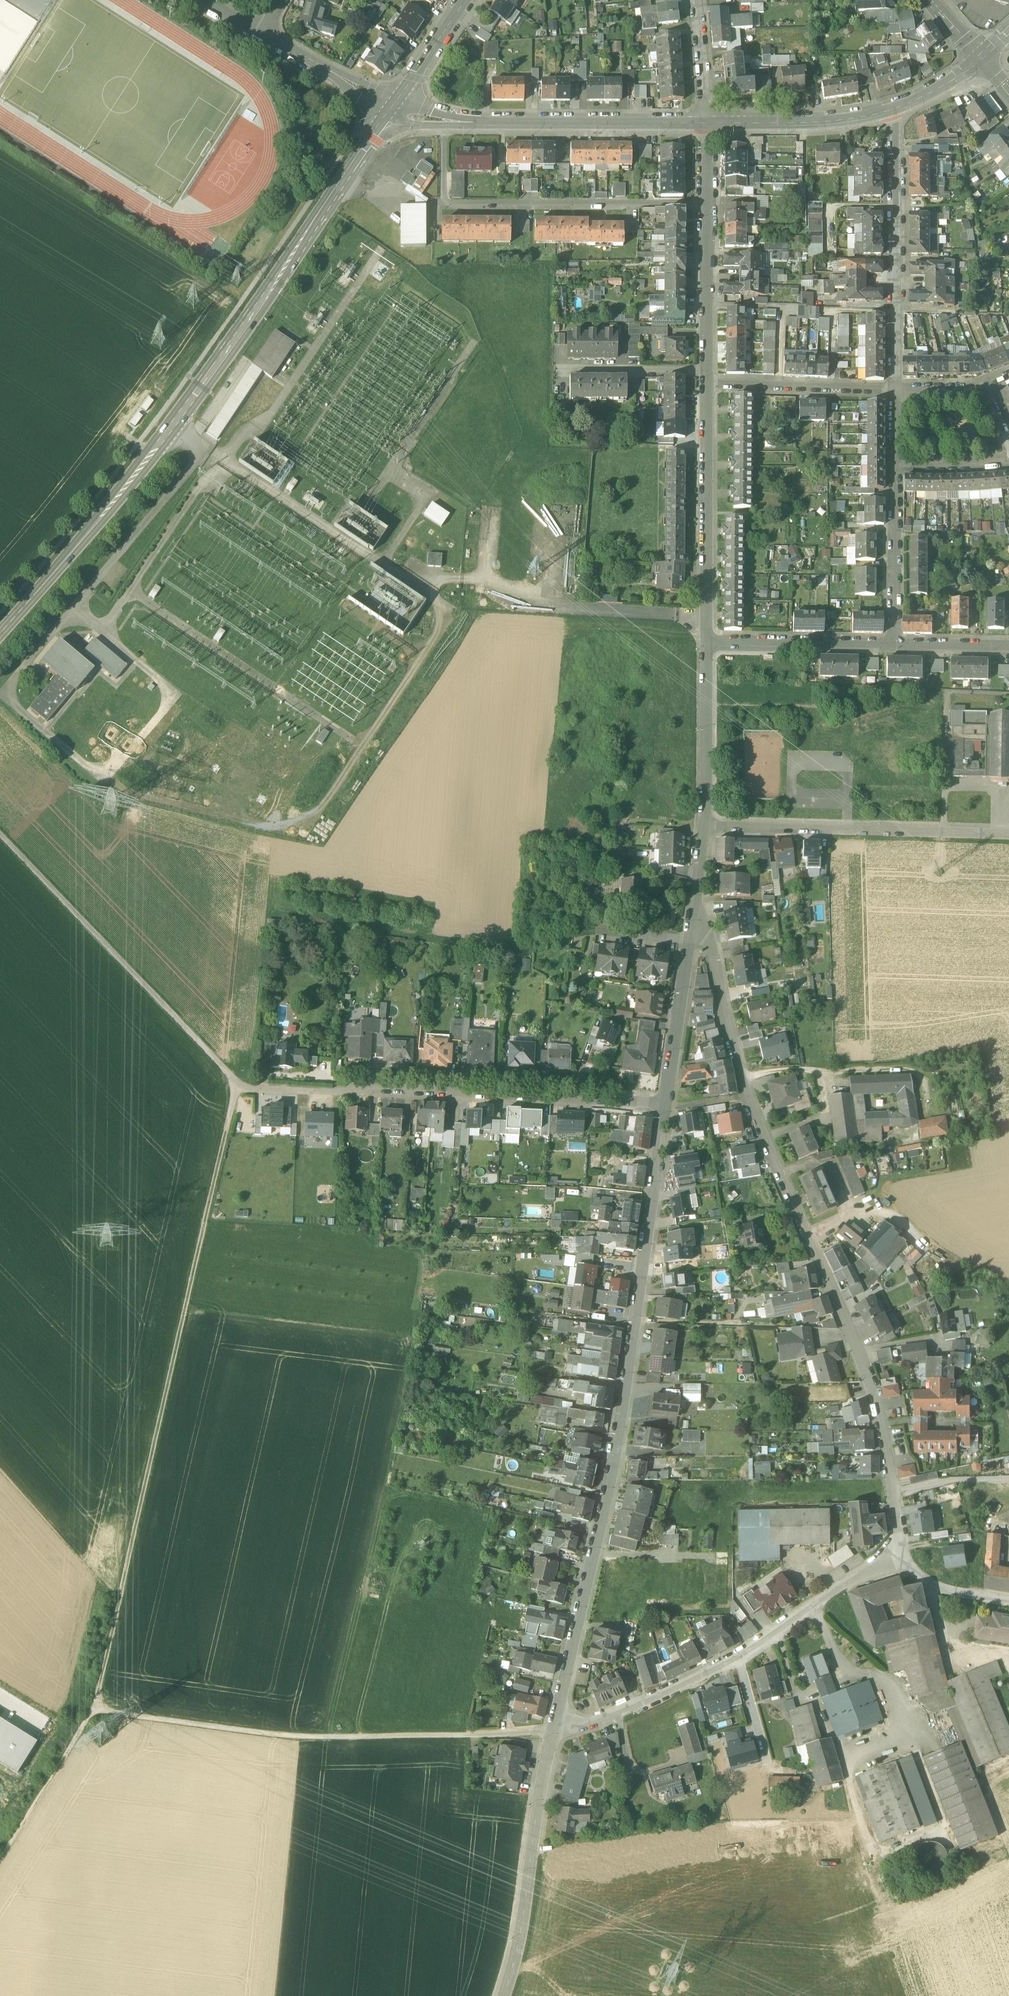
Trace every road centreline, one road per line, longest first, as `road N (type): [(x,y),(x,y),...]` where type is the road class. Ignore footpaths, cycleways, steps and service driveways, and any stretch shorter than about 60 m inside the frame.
road 1 (residential): [(898,1555),(884,1429),(859,1352),(745,1099),(696,912)]
road 2 (secondary): [(0,634),(169,431),(394,105)]
road 3 (track): [(92,1711),(236,1082)]
road 4 (residential): [(553,1730),(617,1462),(666,1106)]
road 5 (track): [(553,1730),(294,1736),(92,1711)]
road 6 (residential): [(666,1106),(245,1088)]
road 7 (residential): [(553,1730),(625,1714),(744,1655),(898,1555)]
road 8 (track): [(245,1088),(0,837)]
road 9 (residential): [(708,202),(443,202),(443,122)]
road 10 (residential): [(705,825),(1008,832)]
road 11 (residential): [(895,388),(889,110)]
road 12 (residential): [(502,1995),(520,1948),(553,1730)]
road 13 (residential): [(704,123),(443,122)]
road 14 (residential): [(707,643),(707,386)]
road 15 (track): [(593,928),(516,952),(343,929)]
road 16 (residential): [(707,386),(895,388)]
road 17 (residential): [(707,643),(894,645)]
road 18 (residential): [(889,110),(802,123),(704,123)]
road 19 (residential): [(705,825),(707,643)]
road 20 (residential): [(894,645),(896,466)]
road 21 (track): [(92,1711),(0,1858)]
road 22 (residential): [(706,372),(708,202)]
road 23 (residential): [(666,1106),(691,939)]
road 24 (residential): [(706,372),(562,371)]
road 25 (residential): [(267,39),(394,105)]
road 26 (secondary): [(394,105),(465,0)]
road 27 (residential): [(704,123),(693,0)]
road 28 (residential): [(898,1555),(938,1586),(1008,1600)]

